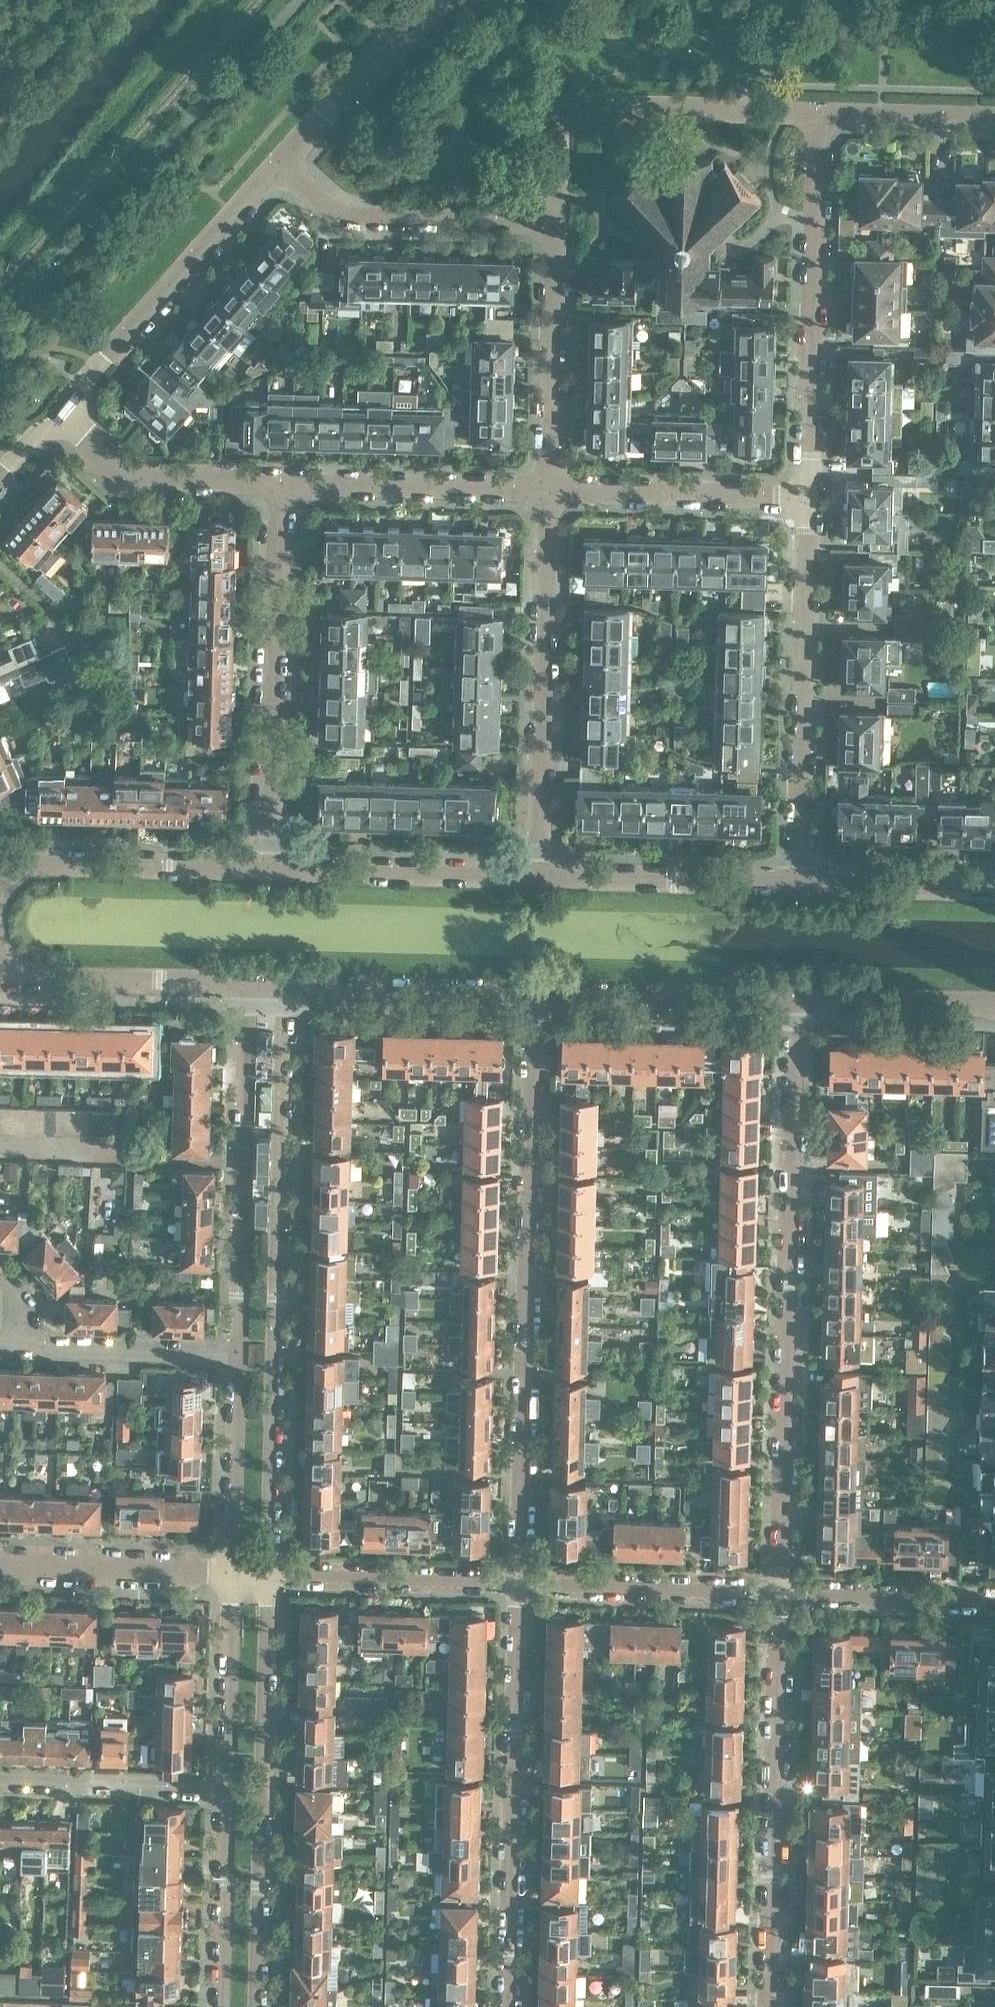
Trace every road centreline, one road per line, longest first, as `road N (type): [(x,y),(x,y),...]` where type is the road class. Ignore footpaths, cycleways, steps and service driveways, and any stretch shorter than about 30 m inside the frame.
road 1 (residential): [(797,997),(781,1597)]
road 2 (residential): [(511,1582),(535,992)]
road 3 (residential): [(266,1573),(286,983)]
road 4 (residential): [(254,2006),(266,1573)]
road 5 (residential): [(509,2006),(511,1582)]
road 6 (unclassified): [(781,1597),(768,2006)]
road 7 (residential): [(799,882),(807,495)]
road 8 (residential): [(807,495),(818,110)]
road 9 (residential): [(267,867),(283,484)]
road 10 (residential): [(535,873),(548,491)]
road 11 (residential): [(553,221),(557,130),(572,106),(818,110)]
road 12 (residential): [(62,410),(278,164)]
road 13 (residential): [(278,164),(325,205),(349,213),(553,221)]
road 14 (unclassified): [(781,1597),(511,1582)]
road 15 (residential): [(548,491),(553,221)]
road 16 (residential): [(535,873),(267,867)]
road 17 (residential): [(267,867),(0,866)]
road 18 (residential): [(548,491),(283,484)]
road 19 (residential): [(799,882),(535,873)]
road 20 (residential): [(535,992),(797,997)]
road 21 (residential): [(807,495),(548,491)]
road 22 (residential): [(286,983),(535,992)]
road 23 (residential): [(283,484),(128,473),(62,410)]
road 24 (residential): [(0,977),(246,983)]
road 25 (residential): [(511,1582),(266,1573)]
road 26 (residential): [(239,1155),(0,1146)]
road 27 (residential): [(0,1565),(233,1576)]
road 28 (residential): [(0,1783),(228,1788)]
road 29 (unclassified): [(278,164),(433,0)]
road 30 (residential): [(234,1356),(233,1576)]
road 31 (residential): [(228,1788),(222,2006)]
road 32 (unclassified): [(994,1604),(781,1597)]
road 33 (residential): [(233,1576),(228,1788)]
road 34 (residential): [(234,1356),(28,1343)]
road 35 (residential): [(239,1155),(234,1356)]
road 36 (residential): [(797,997),(994,1012)]
road 37 (residential): [(994,882),(799,882)]
road 38 (residential): [(818,110),(994,117)]
road 39 (residential): [(239,1155),(246,983)]

